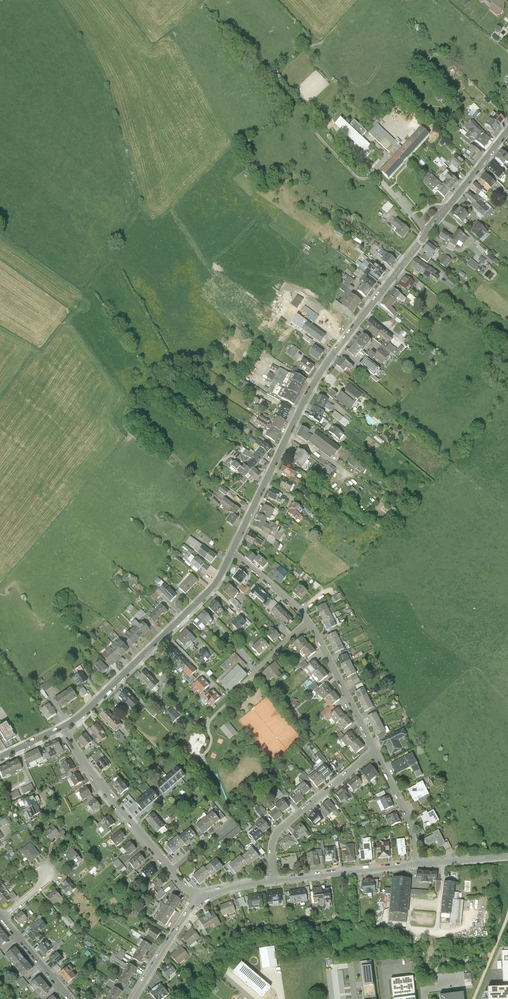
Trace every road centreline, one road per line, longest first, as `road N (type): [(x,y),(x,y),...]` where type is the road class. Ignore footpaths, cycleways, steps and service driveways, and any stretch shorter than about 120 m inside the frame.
road 1 (tertiary): [(507,131),(322,369),(233,552)]
road 2 (tertiary): [(233,552),(208,593),(62,728)]
road 3 (residential): [(171,871),(62,728)]
road 4 (residential): [(275,880),(278,833),(376,752)]
road 5 (residential): [(376,752),(308,621)]
road 6 (residential): [(415,864),(275,880)]
road 7 (residential): [(415,864),(412,824),(376,752)]

